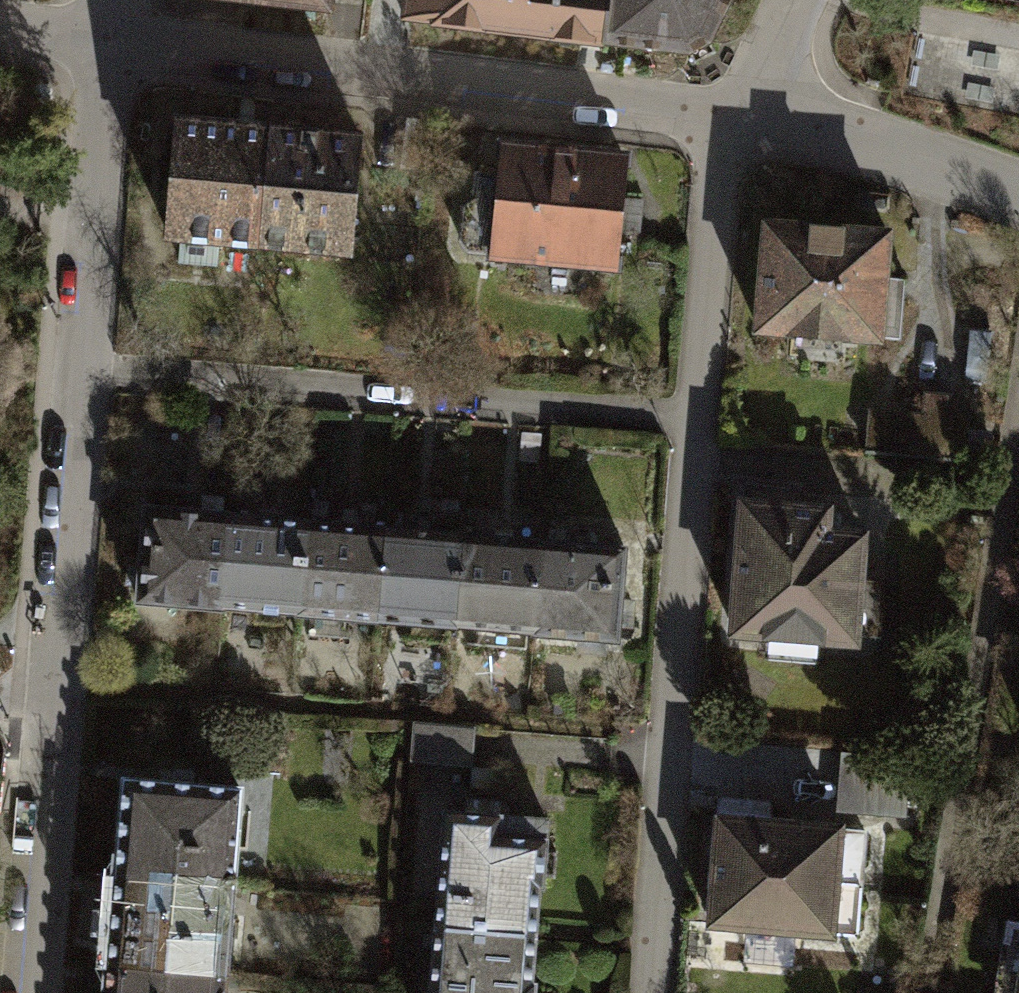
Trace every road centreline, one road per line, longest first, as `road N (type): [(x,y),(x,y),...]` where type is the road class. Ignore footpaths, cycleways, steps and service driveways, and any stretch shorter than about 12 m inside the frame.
road 1 (residential): [(107,49),(745,125)]
road 2 (residential): [(81,369),(704,426)]
road 3 (residential): [(81,369),(31,992)]
road 4 (residential): [(704,426),(654,992)]
road 5 (residential): [(107,49),(81,369)]
road 6 (residential): [(745,125),(724,179),(704,426)]
road 7 (residential): [(1018,204),(745,125)]
road 8 (residential): [(798,0),(745,125)]

